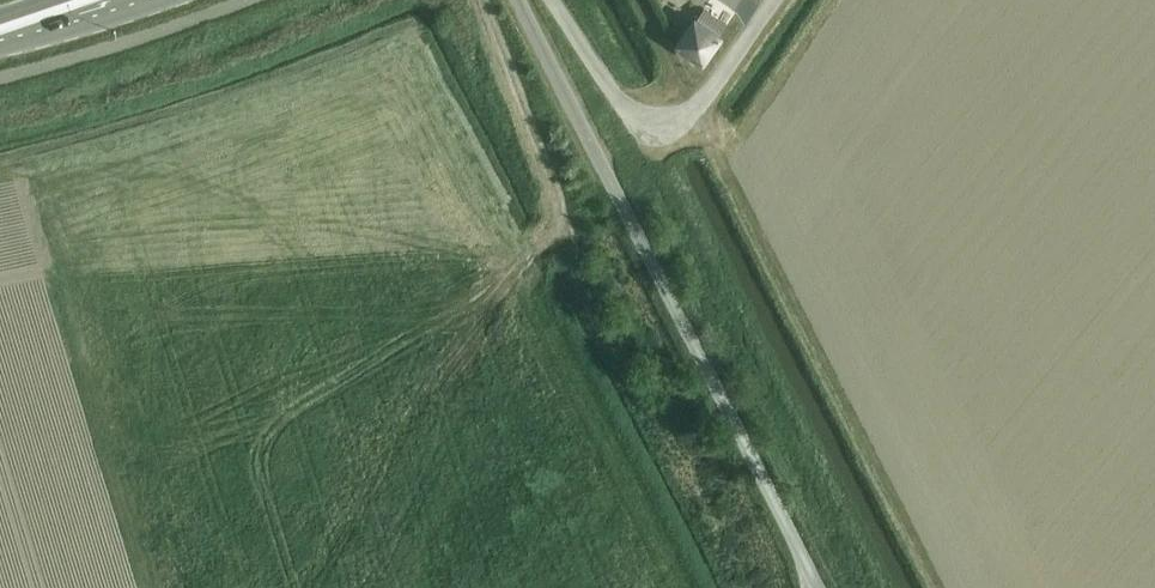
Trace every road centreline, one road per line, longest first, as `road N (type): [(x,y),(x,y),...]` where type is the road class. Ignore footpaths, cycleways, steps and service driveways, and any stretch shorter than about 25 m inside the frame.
road 1 (unclassified): [(819,587),(519,0)]
road 2 (unclassified): [(551,0),(633,120),(657,131),(688,121),(775,0)]
road 3 (track): [(485,0),(560,207),(556,224),(531,246)]
road 4 (secondary): [(0,47),(164,0)]

